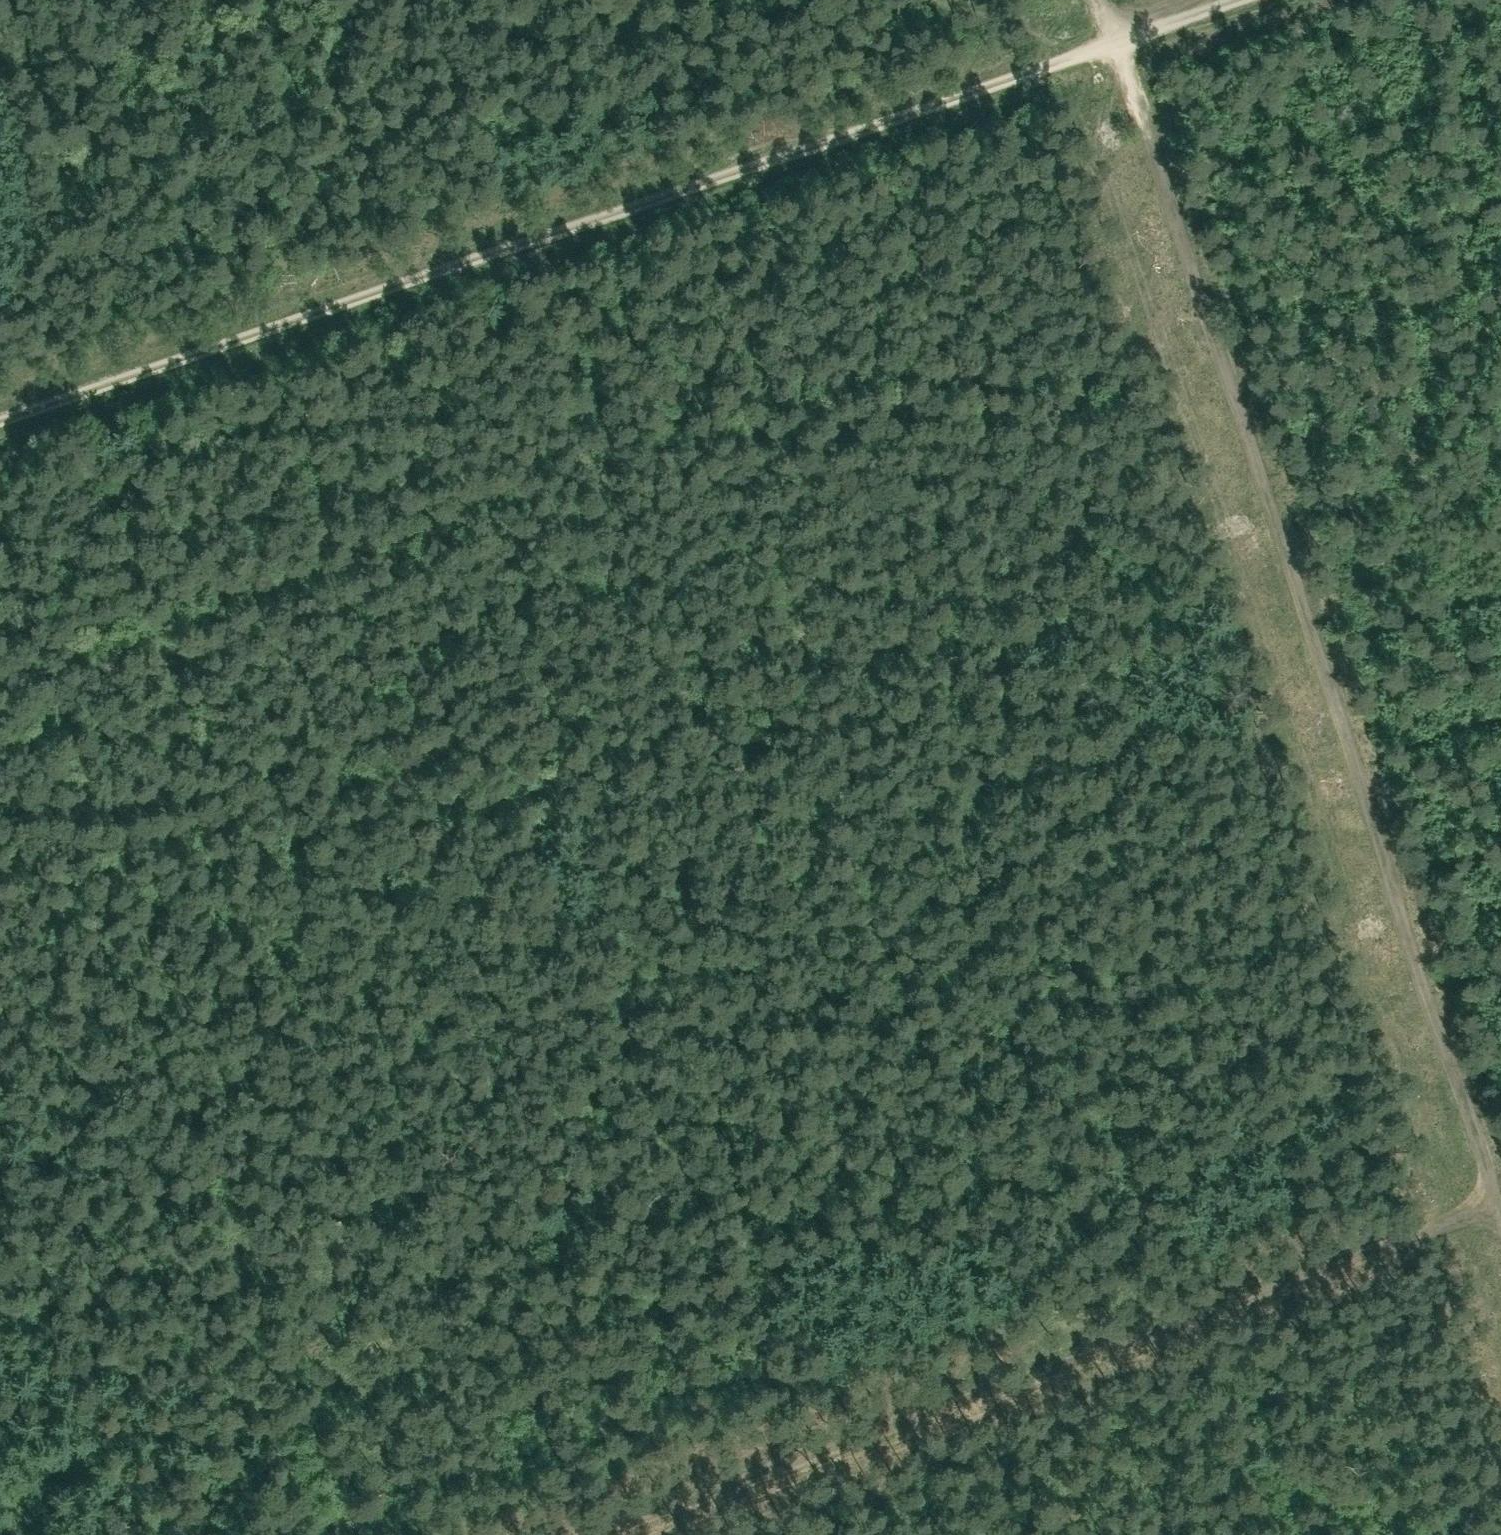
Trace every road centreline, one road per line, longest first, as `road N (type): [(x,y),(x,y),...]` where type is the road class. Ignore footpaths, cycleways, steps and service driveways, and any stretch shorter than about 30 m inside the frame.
road 1 (track): [(1243,0),(0,424)]
road 2 (track): [(1500,1221),(1117,42)]
road 3 (track): [(1498,1212),(613,1534)]
road 4 (track): [(1117,42),(990,0)]

